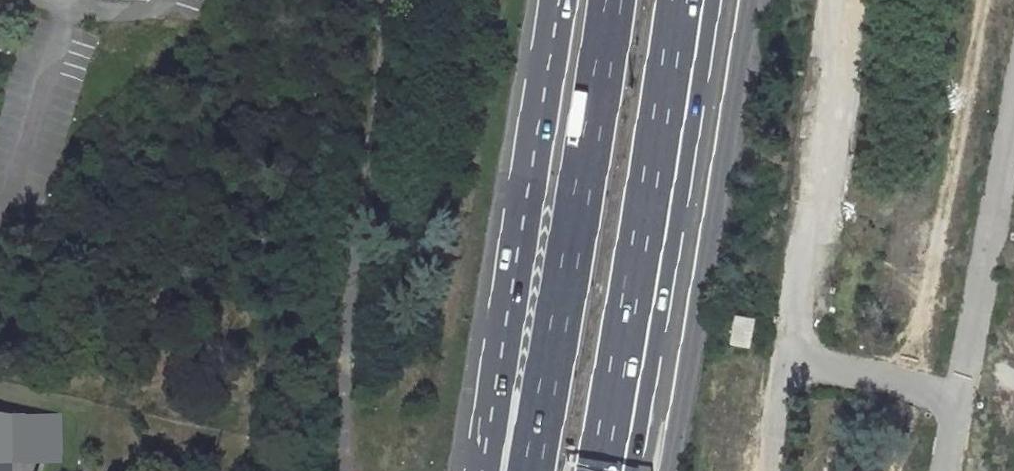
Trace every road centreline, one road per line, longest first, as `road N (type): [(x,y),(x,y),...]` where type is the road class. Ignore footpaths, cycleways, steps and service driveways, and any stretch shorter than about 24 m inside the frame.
road 1 (trunk): [(616,470),(652,355),(711,0)]
road 2 (secondary): [(666,470),(755,0)]
road 3 (trunk): [(609,0),(528,470)]
road 4 (trunk): [(603,470),(678,0)]
road 5 (trunk): [(560,12),(483,470)]
road 6 (residential): [(1013,118),(948,466)]

